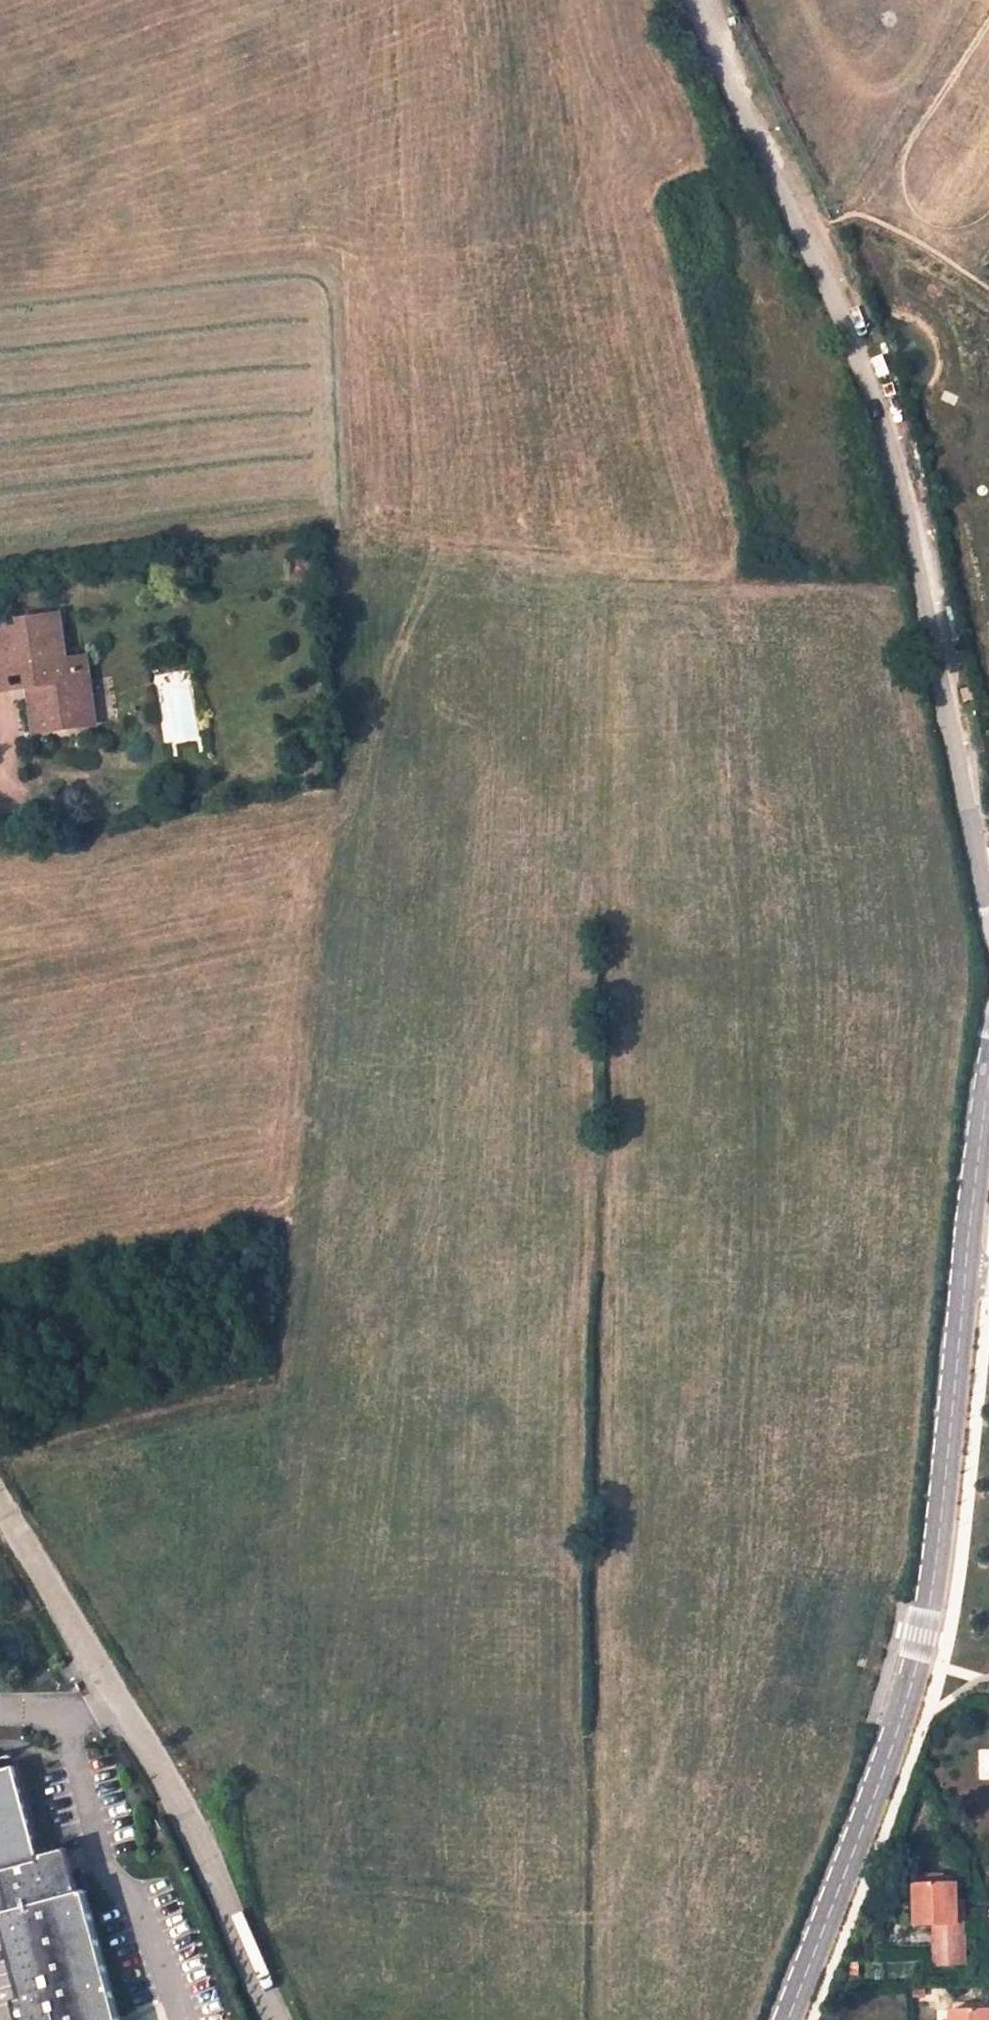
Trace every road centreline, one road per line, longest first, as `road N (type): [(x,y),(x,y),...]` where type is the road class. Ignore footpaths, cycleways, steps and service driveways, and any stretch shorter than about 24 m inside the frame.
road 1 (residential): [(988,919),(891,450),(697,0)]
road 2 (tertiary): [(988,1081),(941,1539),(911,1677),(787,2019)]
road 3 (residential): [(274,2019),(176,1812),(0,1508)]

